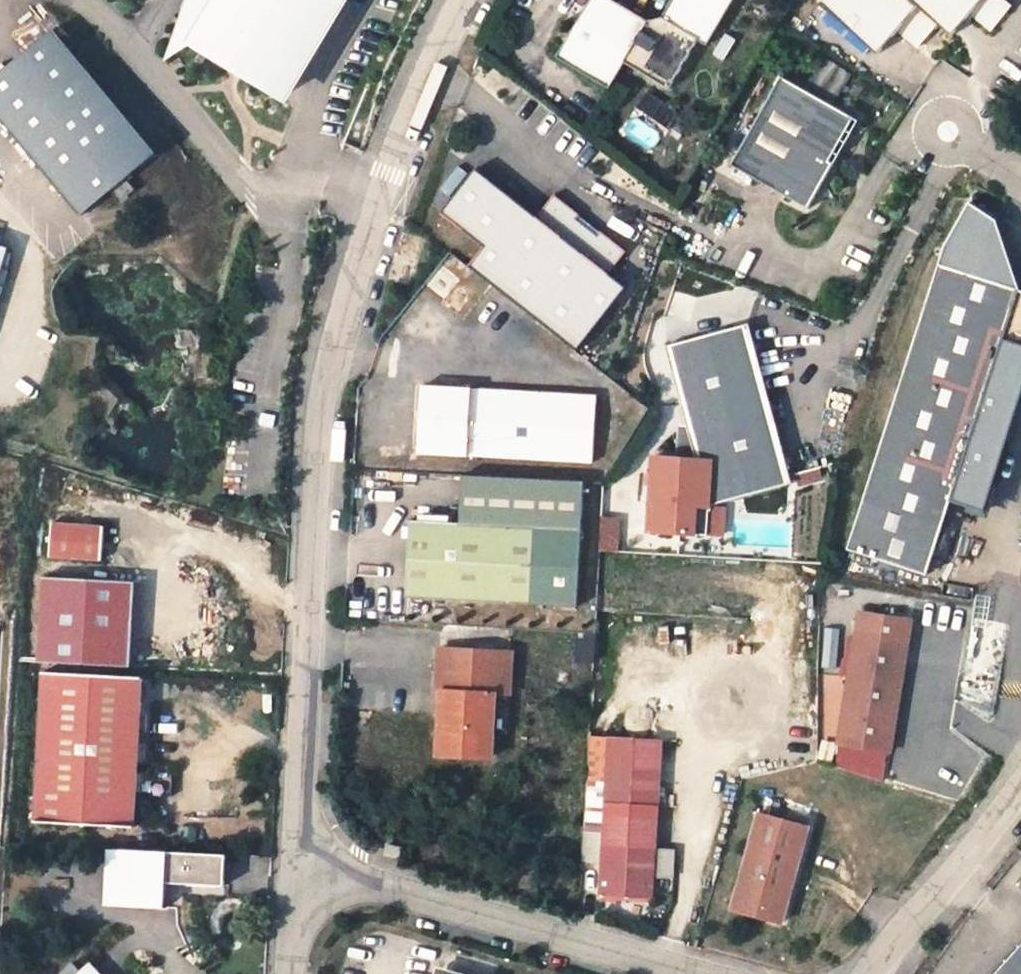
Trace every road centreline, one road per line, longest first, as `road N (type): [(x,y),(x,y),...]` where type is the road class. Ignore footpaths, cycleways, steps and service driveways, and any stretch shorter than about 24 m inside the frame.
road 1 (unclassified): [(461,0),(373,197),(335,325),(311,491),(295,869)]
road 2 (residential): [(295,869),(690,973)]
road 3 (residential): [(881,973),(1020,783)]

